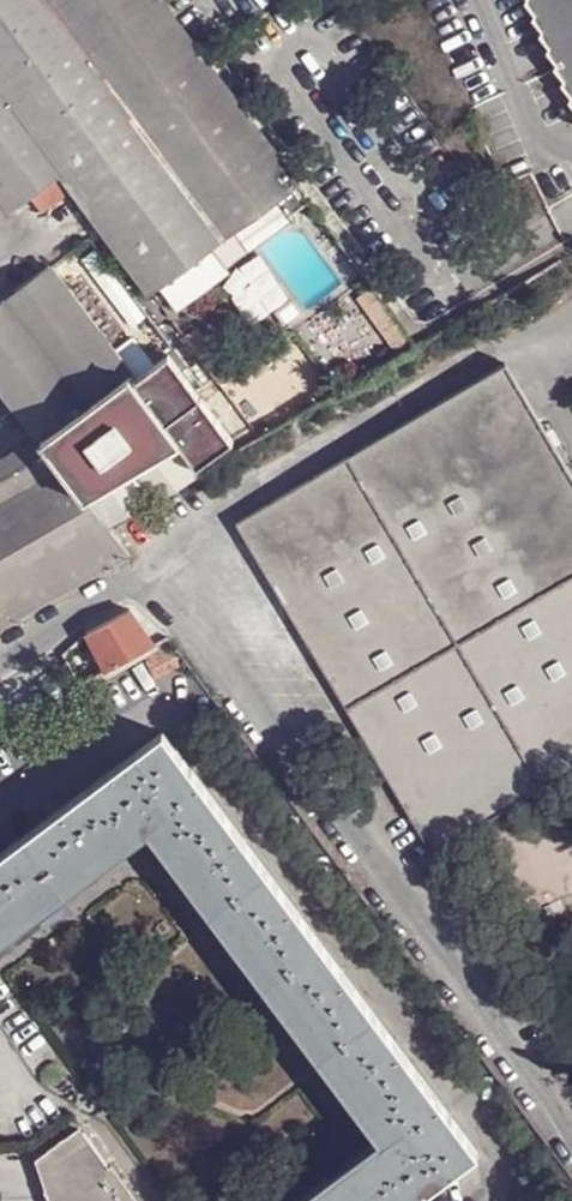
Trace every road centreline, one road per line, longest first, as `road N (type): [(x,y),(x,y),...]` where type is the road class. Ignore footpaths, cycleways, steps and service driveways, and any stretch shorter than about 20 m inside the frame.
road 1 (residential): [(571,1133),(154,564),(0,664)]

